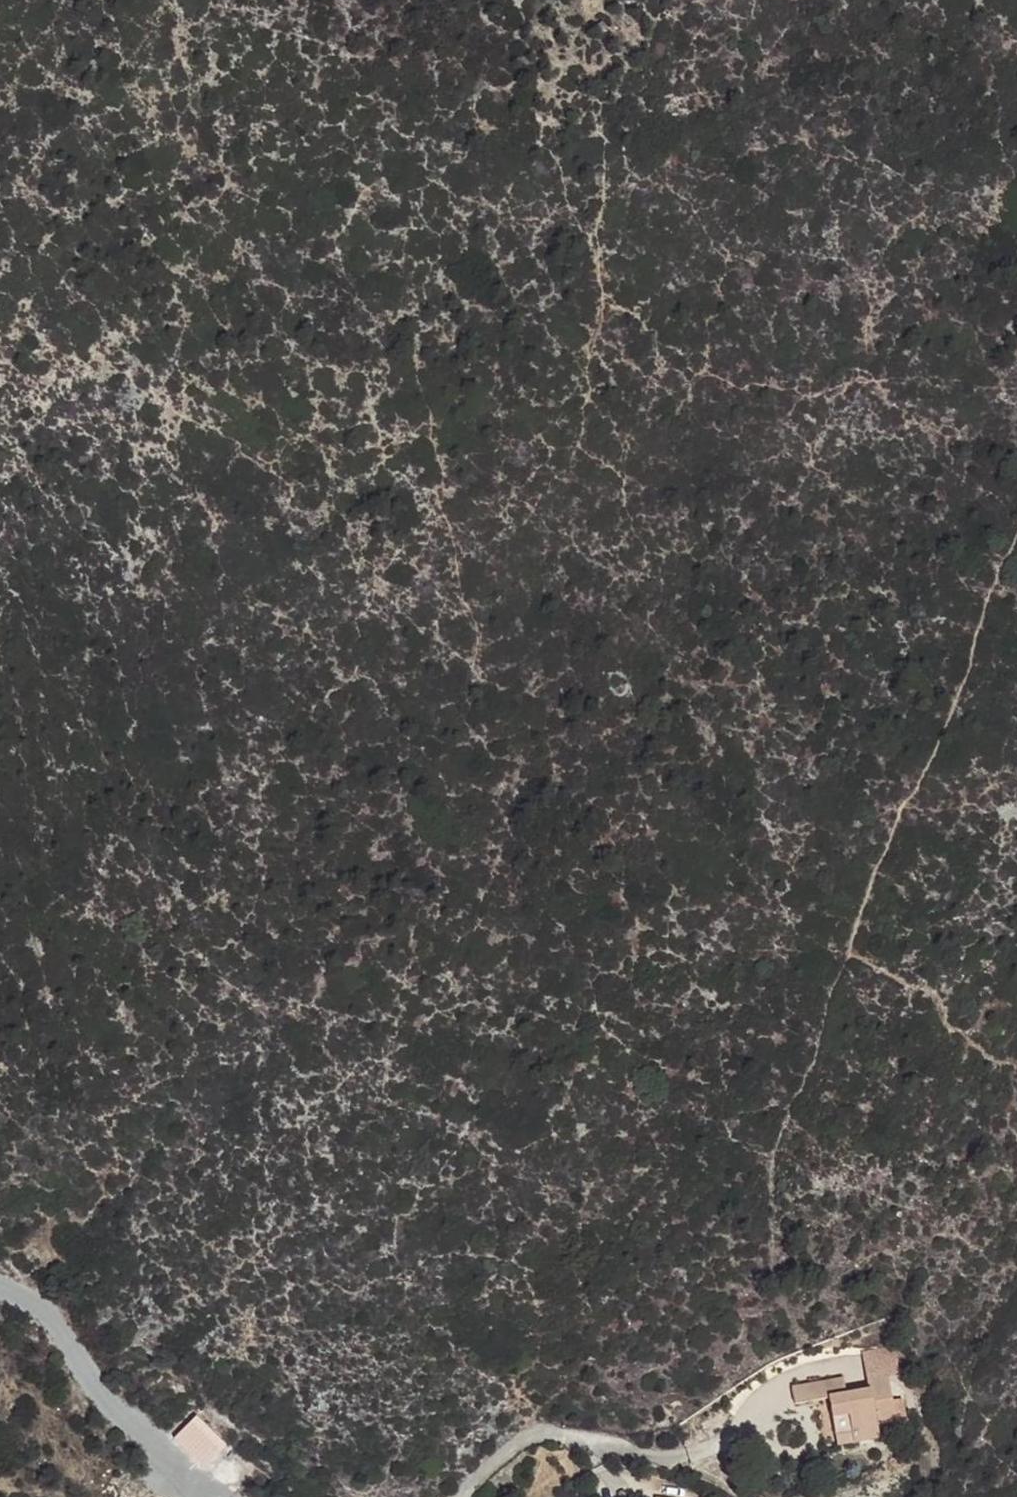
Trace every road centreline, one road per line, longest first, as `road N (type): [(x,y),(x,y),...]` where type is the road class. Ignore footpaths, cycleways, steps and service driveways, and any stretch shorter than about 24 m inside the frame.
road 1 (track): [(614,1448),(634,1430),(678,1422),(803,1349),(774,1271),(766,1169),(1016,540)]
road 2 (residential): [(0,1285),(44,1315),(120,1422),(199,1492)]

